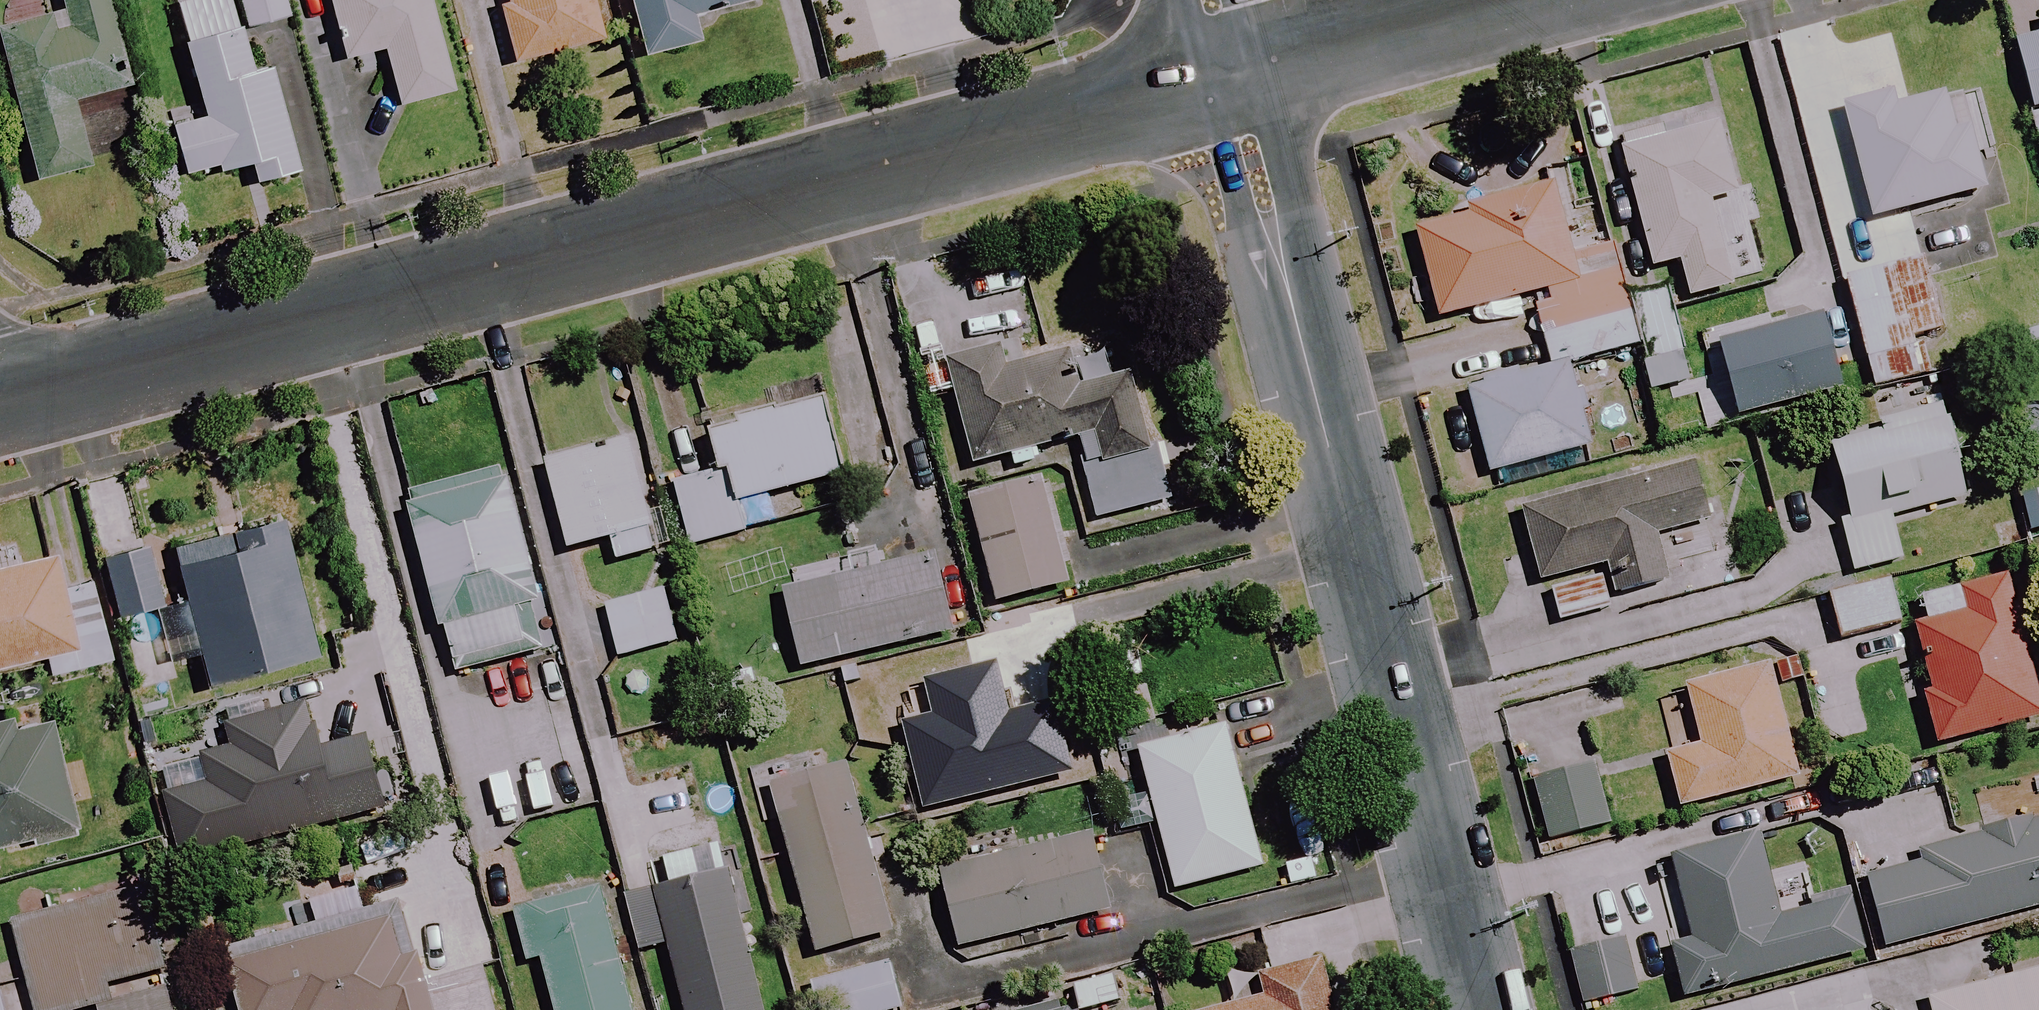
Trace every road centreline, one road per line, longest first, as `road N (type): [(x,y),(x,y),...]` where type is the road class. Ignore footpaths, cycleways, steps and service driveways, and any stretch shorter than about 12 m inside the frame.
road 1 (residential): [(1232,80),(0,403)]
road 2 (residential): [(1484,1009),(1232,80)]
road 3 (residential): [(1542,0),(1232,80)]

